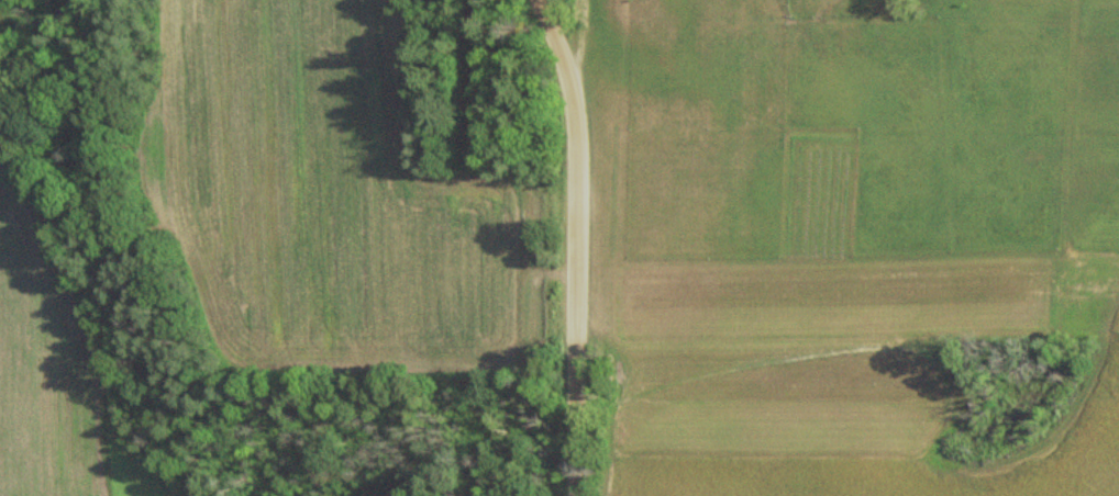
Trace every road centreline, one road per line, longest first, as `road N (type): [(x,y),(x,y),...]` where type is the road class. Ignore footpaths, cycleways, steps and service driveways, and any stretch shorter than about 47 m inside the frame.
road 1 (residential): [(575,495),(574,65),(543,0)]

